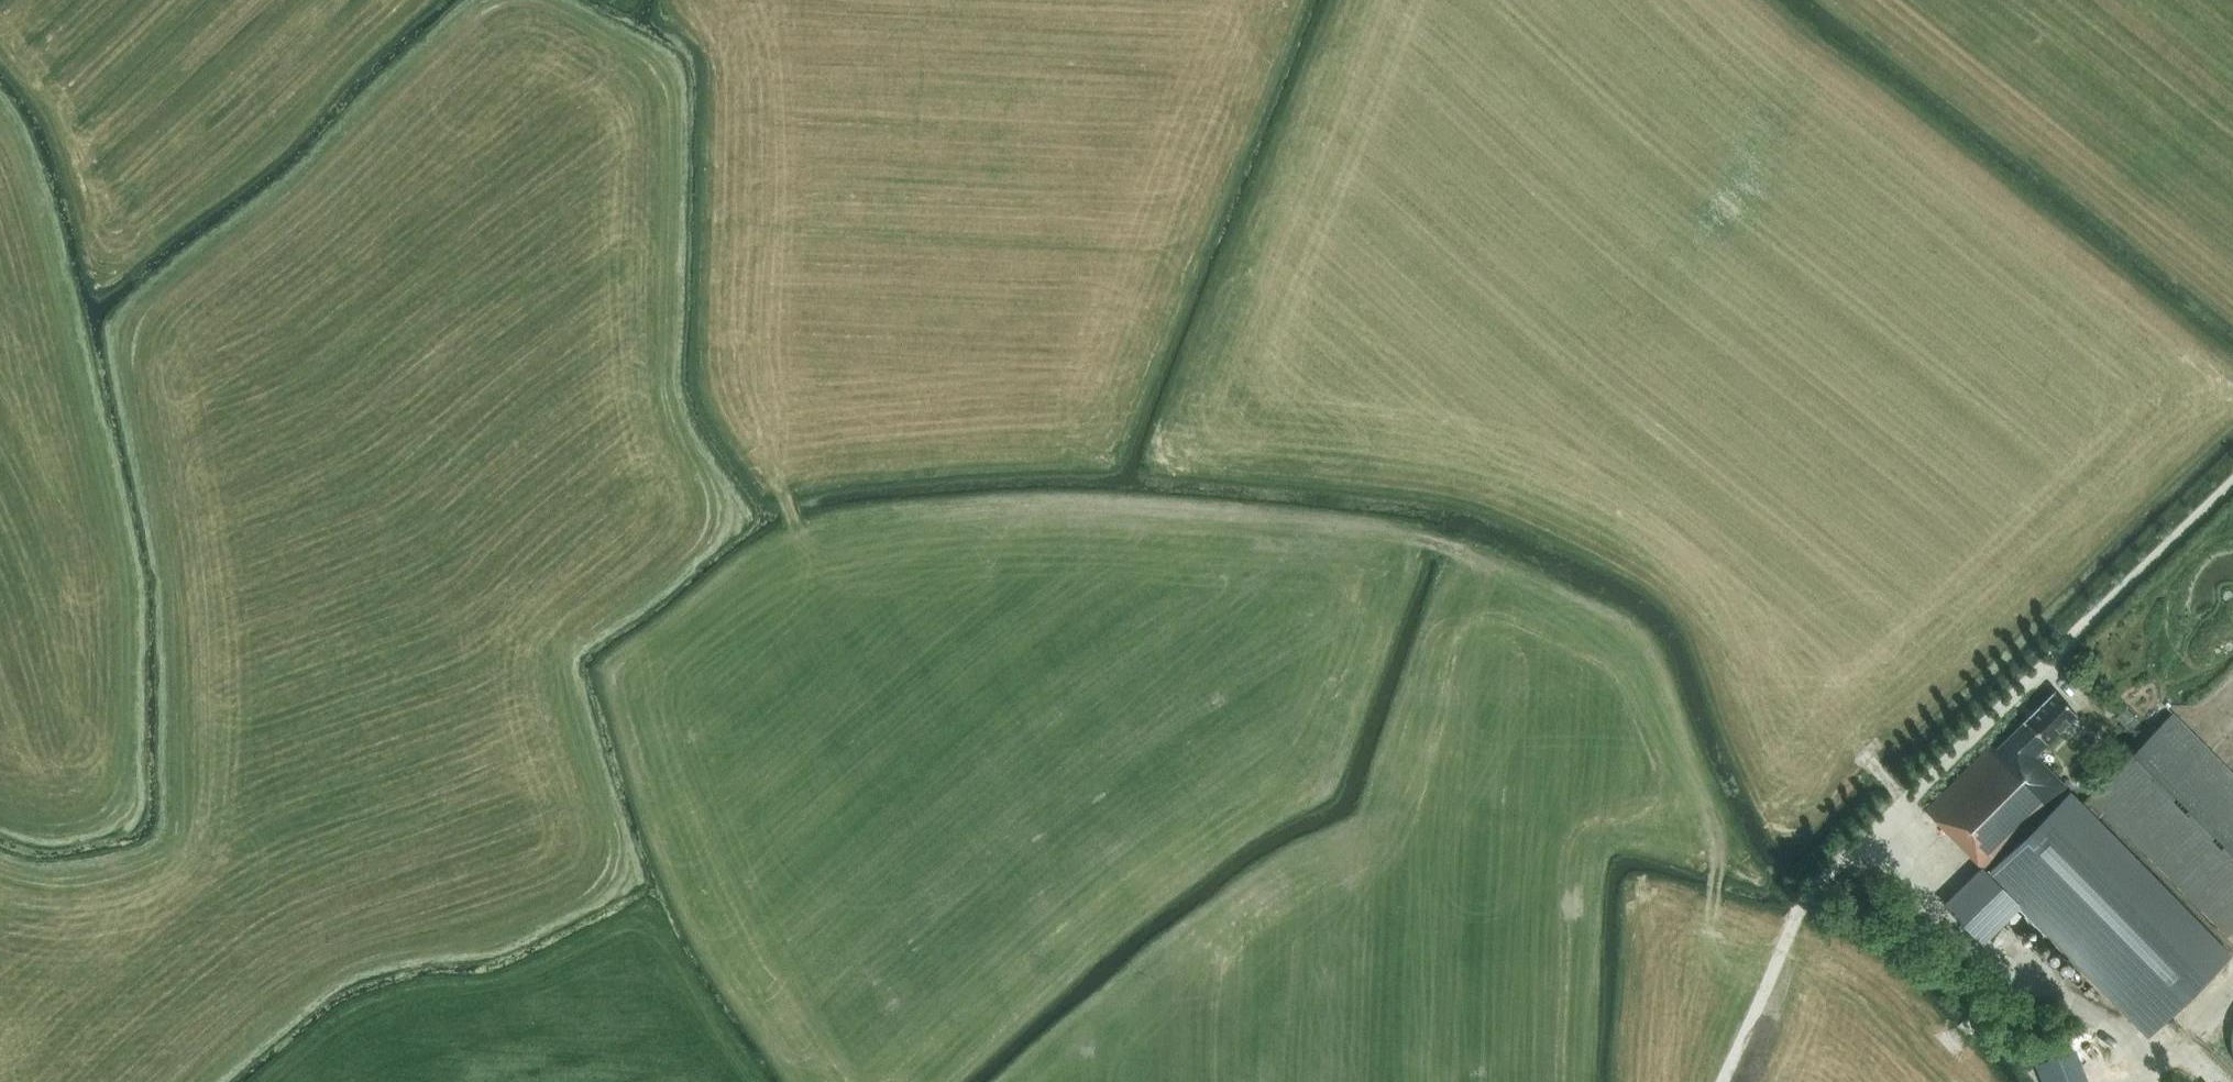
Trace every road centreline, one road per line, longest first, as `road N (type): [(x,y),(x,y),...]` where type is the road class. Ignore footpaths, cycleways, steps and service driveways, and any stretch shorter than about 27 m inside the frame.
road 1 (track): [(2141,1056),(2120,1028),(1973,947),(1862,836)]
road 2 (track): [(2232,966),(2141,1056),(2143,1081)]

